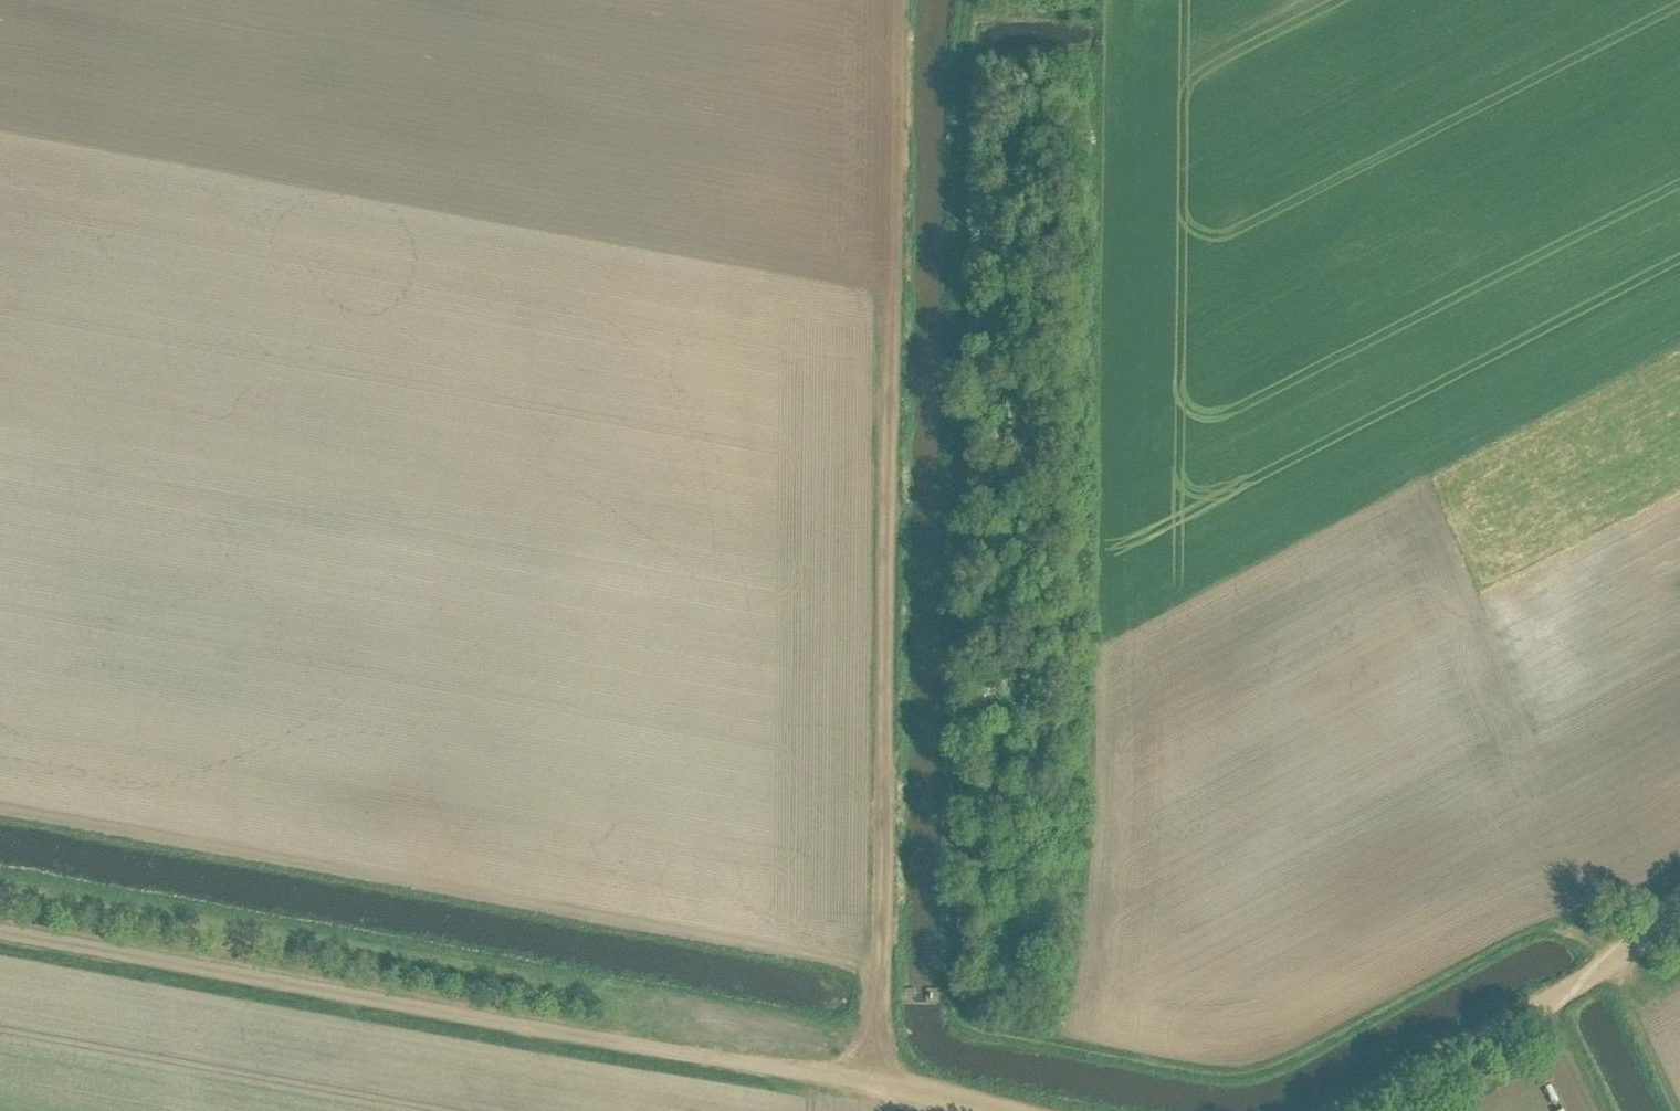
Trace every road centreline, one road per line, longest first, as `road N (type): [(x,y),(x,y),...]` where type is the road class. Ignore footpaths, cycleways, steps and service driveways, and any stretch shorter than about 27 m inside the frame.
road 1 (unclassified): [(884,1085),(0,932)]
road 2 (track): [(1679,913),(1581,982),(1338,1110)]

